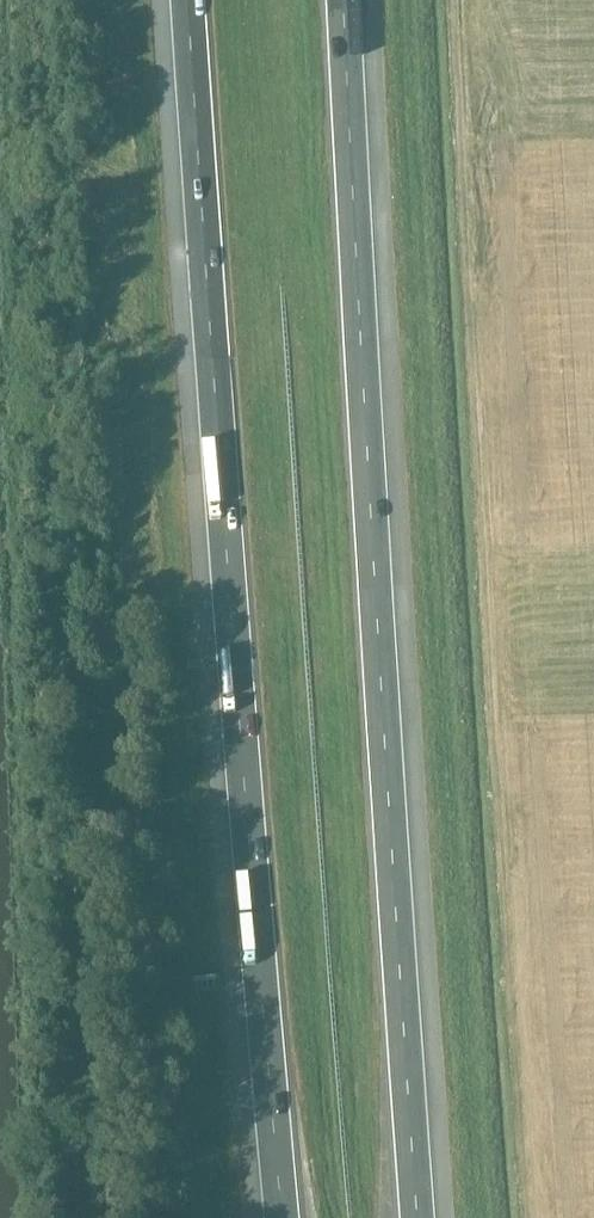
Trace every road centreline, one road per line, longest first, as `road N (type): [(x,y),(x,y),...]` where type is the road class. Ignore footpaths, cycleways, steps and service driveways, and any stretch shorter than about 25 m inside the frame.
road 1 (motorway): [(187,0),(280,1217)]
road 2 (motorway): [(417,1217),(342,0)]

